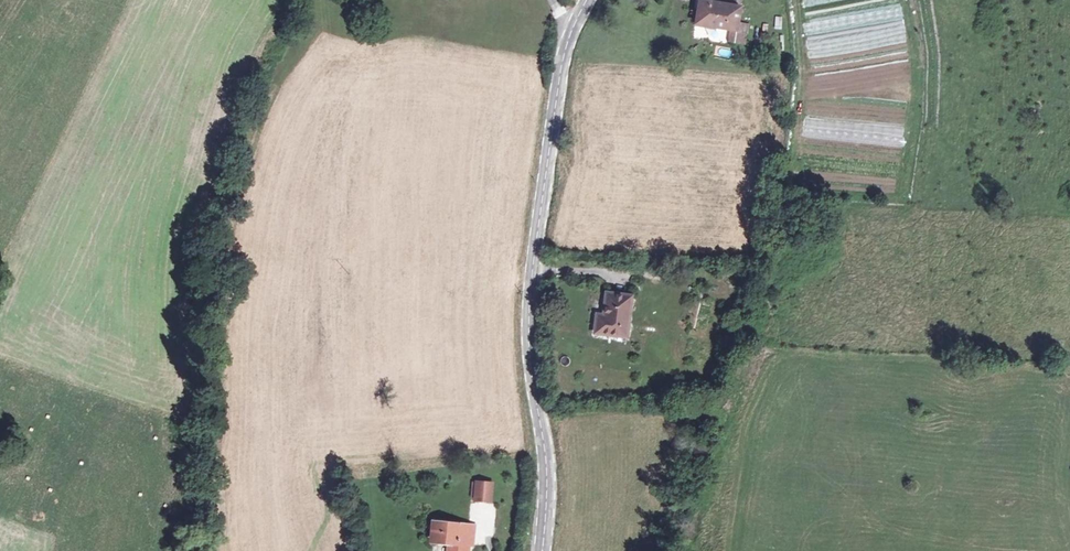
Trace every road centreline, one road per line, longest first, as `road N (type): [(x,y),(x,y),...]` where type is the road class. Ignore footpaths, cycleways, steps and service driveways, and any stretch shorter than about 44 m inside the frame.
road 1 (tertiary): [(542,550),(549,463),(533,372),(533,271),(563,60),(586,0)]

